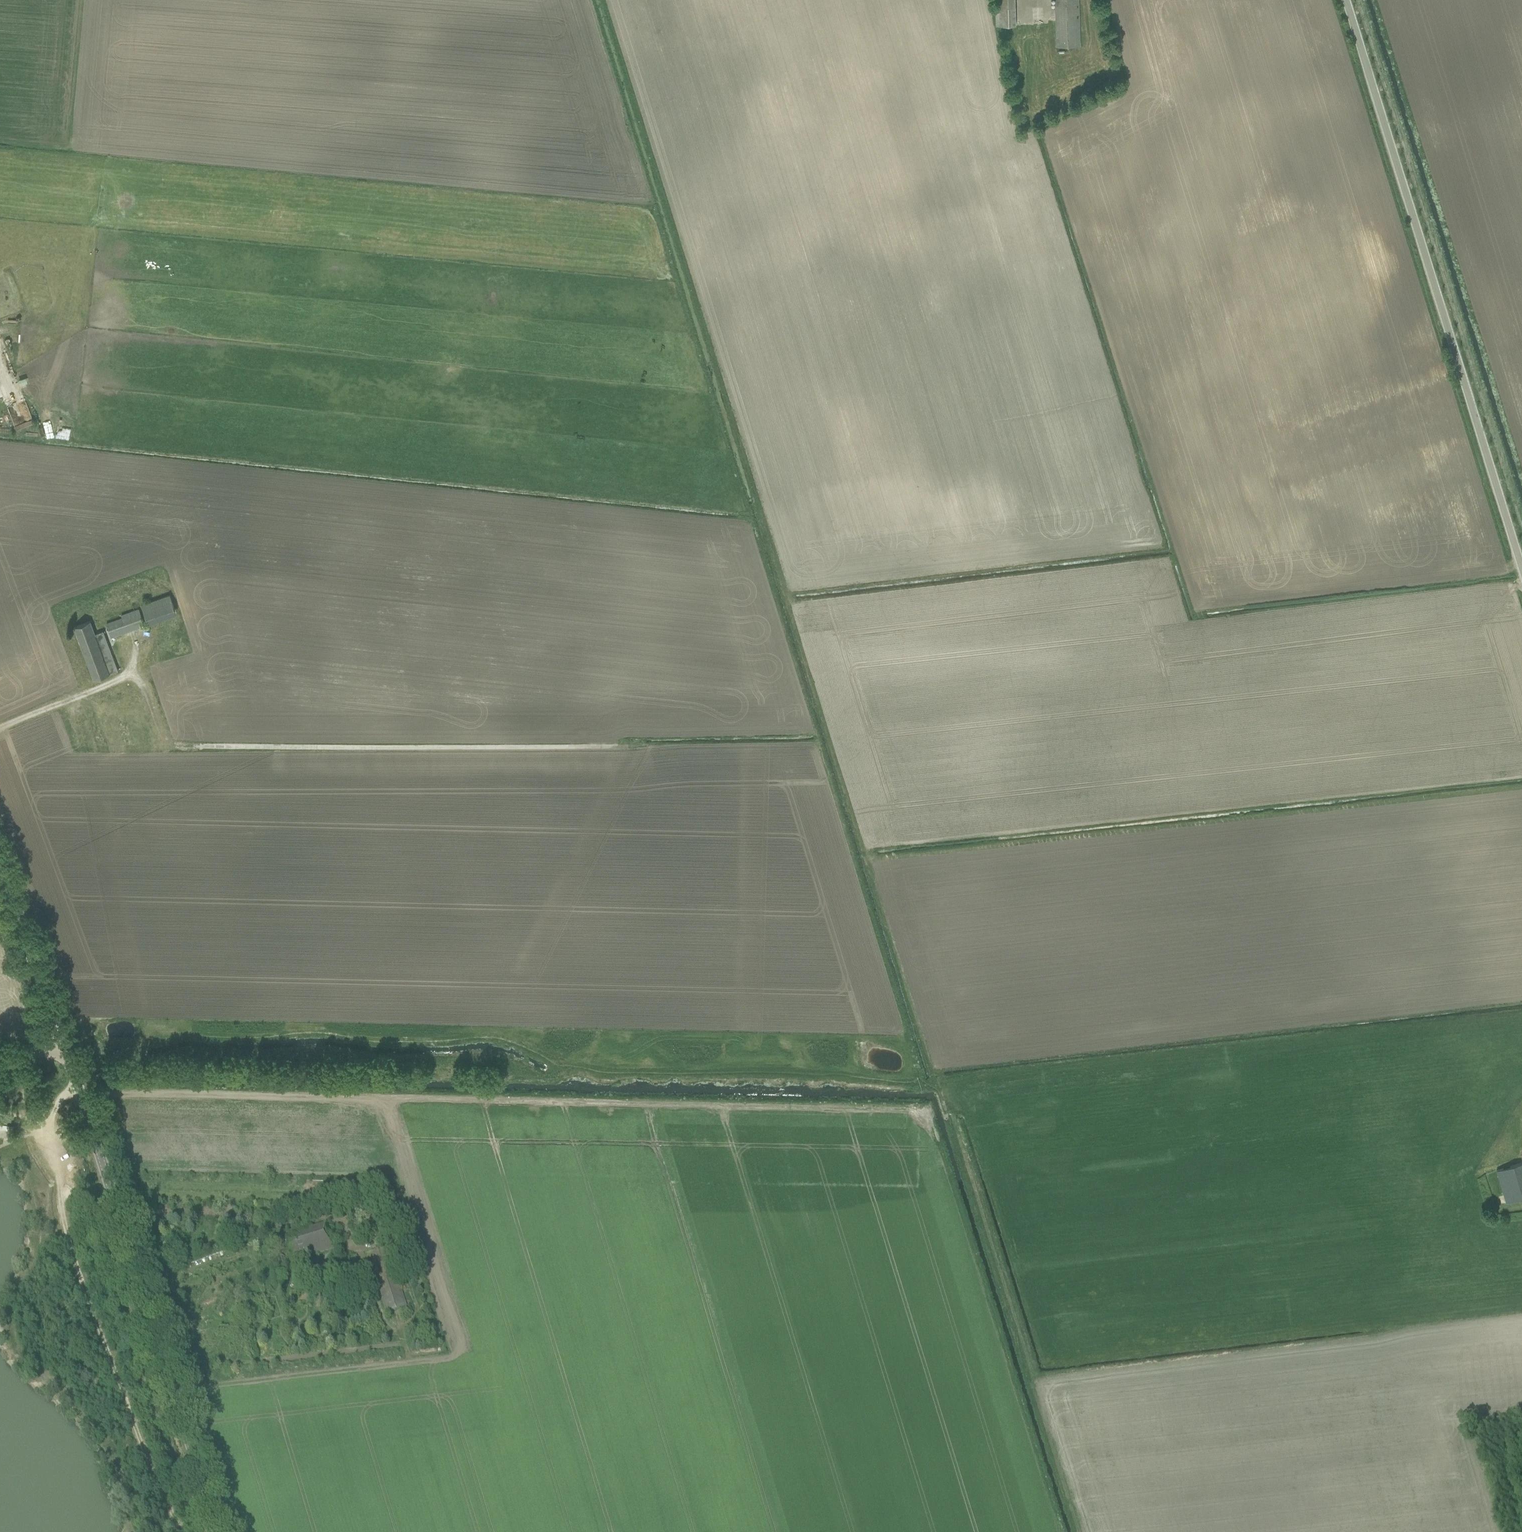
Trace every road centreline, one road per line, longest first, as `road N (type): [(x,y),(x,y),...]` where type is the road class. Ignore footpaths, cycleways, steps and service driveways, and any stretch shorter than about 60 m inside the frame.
road 1 (unclassified): [(1521,565),(1347,0)]
road 2 (unclassified): [(215,1531),(64,1051)]
road 3 (unclassified): [(64,1051),(0,876)]

